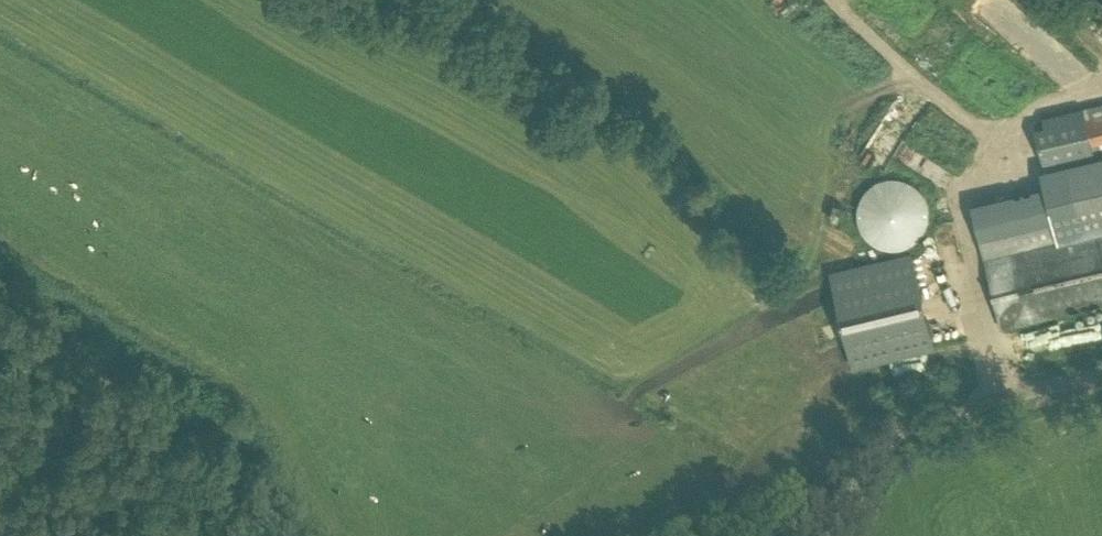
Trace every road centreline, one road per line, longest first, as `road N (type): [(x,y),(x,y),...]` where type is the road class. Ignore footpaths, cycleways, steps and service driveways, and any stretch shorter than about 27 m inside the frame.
road 1 (unclassified): [(822,535),(867,461),(918,419),(1101,375)]

